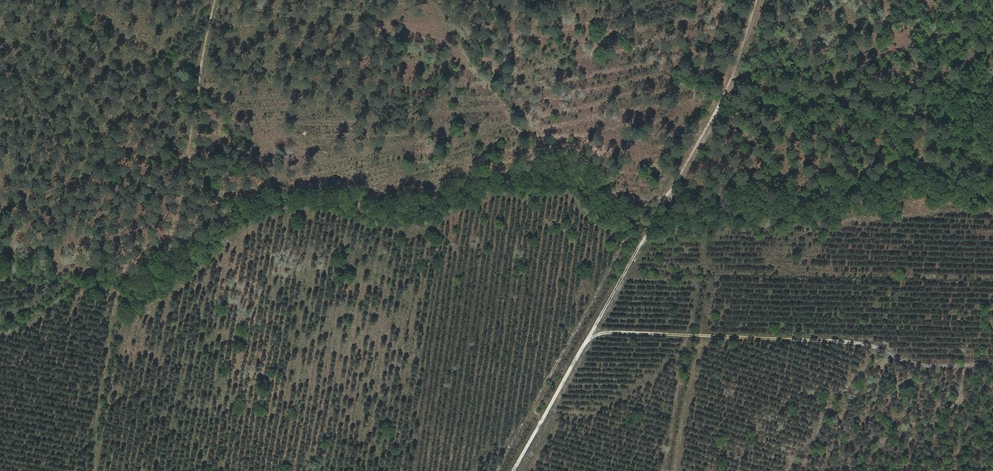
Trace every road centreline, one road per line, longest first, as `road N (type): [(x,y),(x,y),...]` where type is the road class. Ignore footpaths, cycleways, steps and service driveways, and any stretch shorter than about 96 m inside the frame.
road 1 (track): [(515,470),(652,224)]
road 2 (track): [(223,0),(168,262)]
road 3 (track): [(757,0),(736,72),(652,224)]

